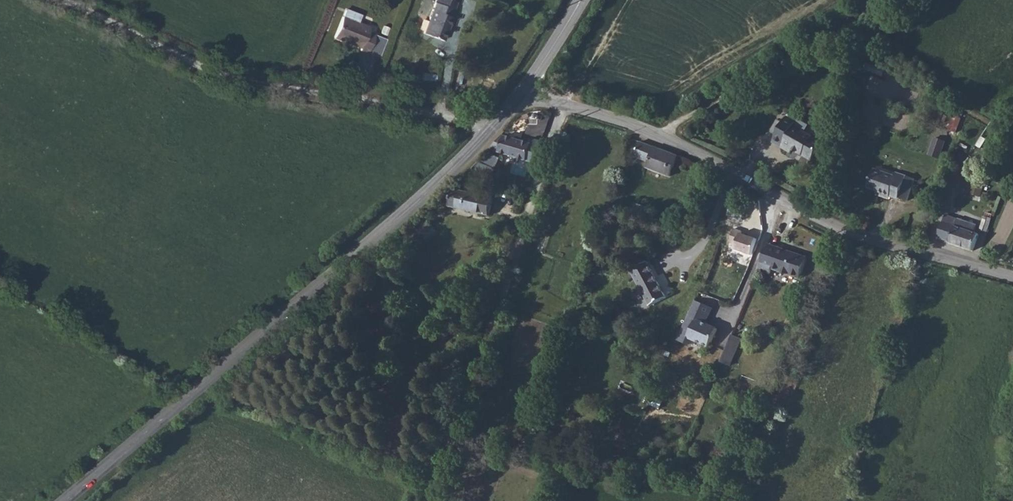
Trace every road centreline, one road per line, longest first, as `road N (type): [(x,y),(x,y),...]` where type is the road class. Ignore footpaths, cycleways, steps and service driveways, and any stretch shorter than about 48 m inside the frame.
road 1 (tertiary): [(65,500),(349,265),(492,128)]
road 2 (unclassified): [(1012,276),(828,226),(721,164),(522,91)]
road 3 (track): [(435,500),(559,103)]
road 4 (track): [(317,96),(204,63),(65,0)]
road 5 (track): [(658,137),(873,0)]
road 6 (unclassified): [(492,128),(317,96)]

